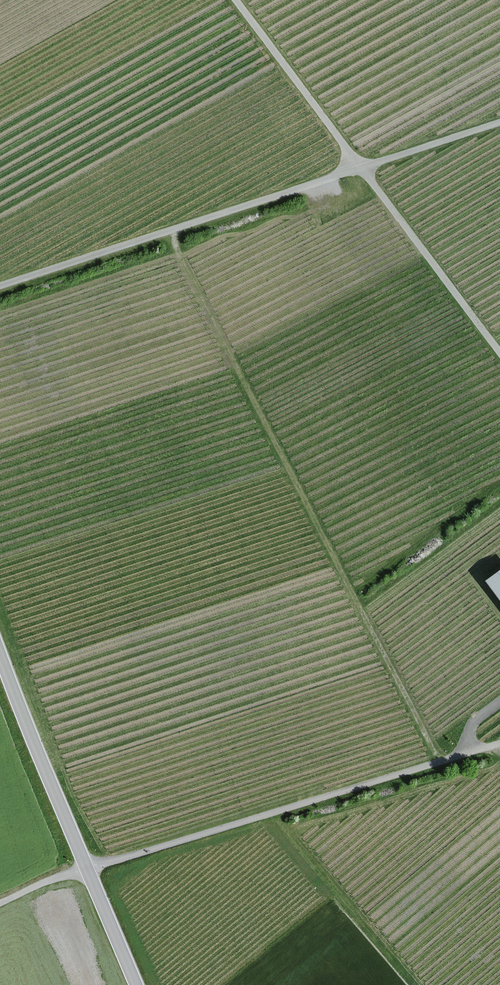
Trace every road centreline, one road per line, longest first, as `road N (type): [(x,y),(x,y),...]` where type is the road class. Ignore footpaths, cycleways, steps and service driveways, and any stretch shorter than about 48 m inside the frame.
road 1 (track): [(177,228),(177,249),(441,762)]
road 2 (track): [(86,869),(499,744)]
road 3 (track): [(360,168),(0,287)]
road 4 (tertiary): [(139,984),(0,661)]
road 5 (track): [(360,168),(499,354)]
road 6 (track): [(236,0),(360,168)]
road 7 (track): [(360,168),(499,123)]

